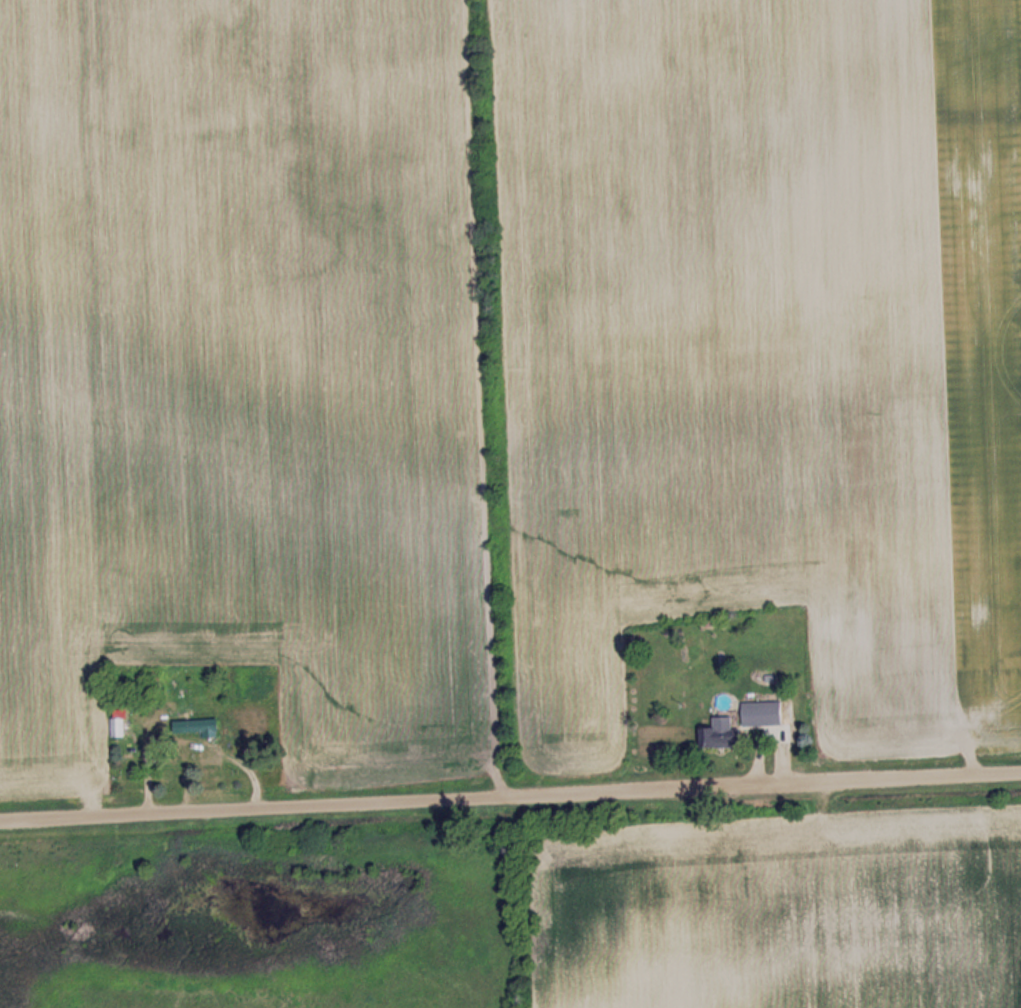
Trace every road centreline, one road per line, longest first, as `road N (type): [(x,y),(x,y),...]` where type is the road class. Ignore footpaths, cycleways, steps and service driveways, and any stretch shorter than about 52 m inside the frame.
road 1 (residential): [(0,823),(1020,773)]

